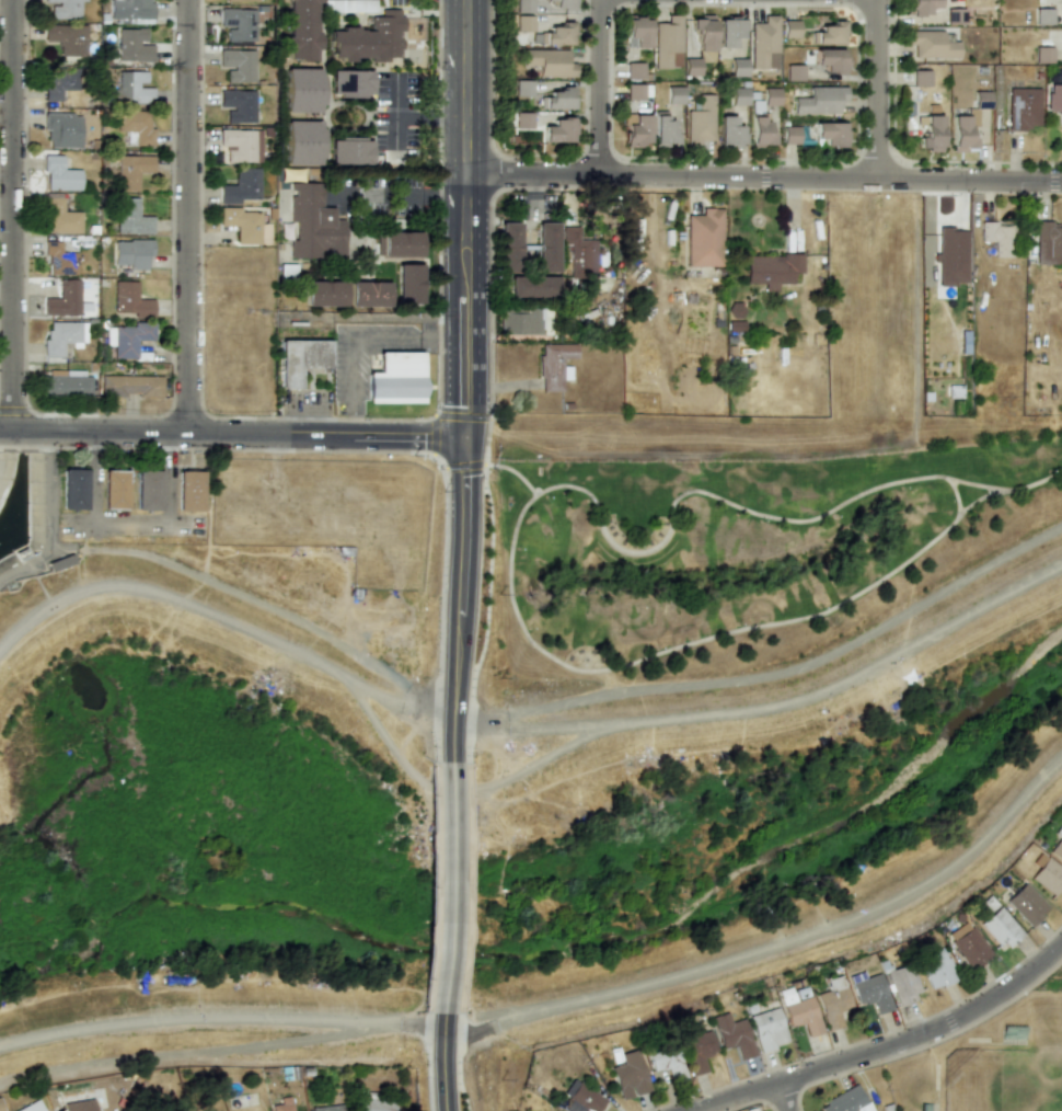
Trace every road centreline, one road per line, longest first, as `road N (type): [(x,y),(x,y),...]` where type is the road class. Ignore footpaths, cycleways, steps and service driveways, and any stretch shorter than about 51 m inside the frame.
road 1 (residential): [(462,173),(1061,182)]
road 2 (track): [(504,714),(804,666),(1061,527)]
road 3 (track): [(0,641),(53,598),(105,585),(145,589),(286,648),(390,705),(455,710)]
road 4 (residential): [(462,434),(0,428)]
road 5 (secondary): [(462,434),(463,0)]
road 6 (residential): [(189,431),(188,0)]
road 7 (residential): [(12,428),(13,0)]
road 8 (residential): [(698,1110),(940,1029),(1061,949)]
road 9 (secondary): [(454,770),(462,434)]
road 10 (track): [(351,684),(393,753),(446,793),(489,786),(604,724)]
road 11 (secondary): [(442,1010),(454,770)]
road 12 (residential): [(878,0),(877,179)]
road 13 (residential): [(599,0),(599,175)]

